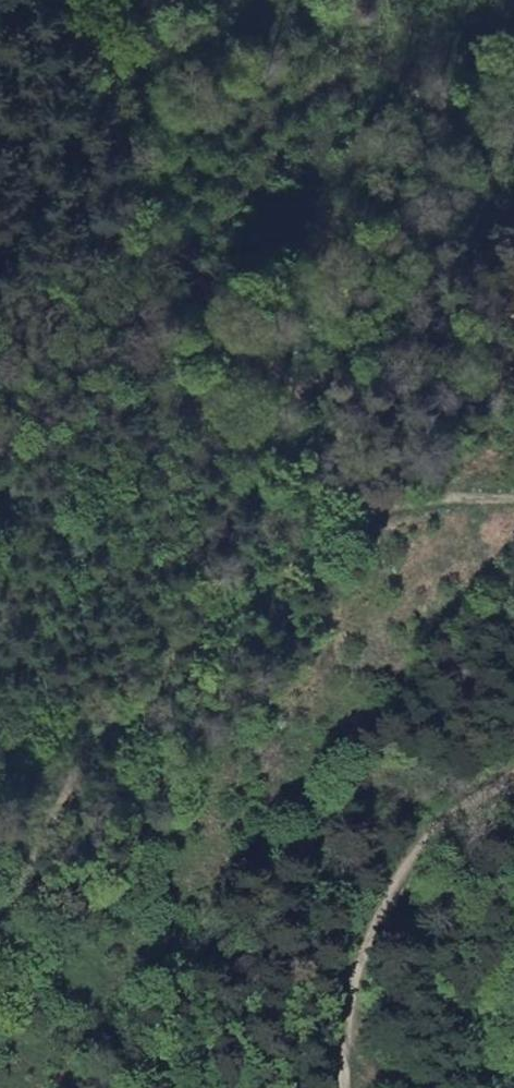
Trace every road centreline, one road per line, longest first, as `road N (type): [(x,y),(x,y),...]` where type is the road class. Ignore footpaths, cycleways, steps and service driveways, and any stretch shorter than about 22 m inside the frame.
road 1 (track): [(0,951),(20,906),(96,806),(146,681),(232,602),(378,490)]
road 2 (track): [(378,490),(129,134),(82,0)]
road 3 (track): [(513,786),(428,850),(381,922),(353,986),(353,1087)]
road 4 (track): [(378,490),(513,487)]

